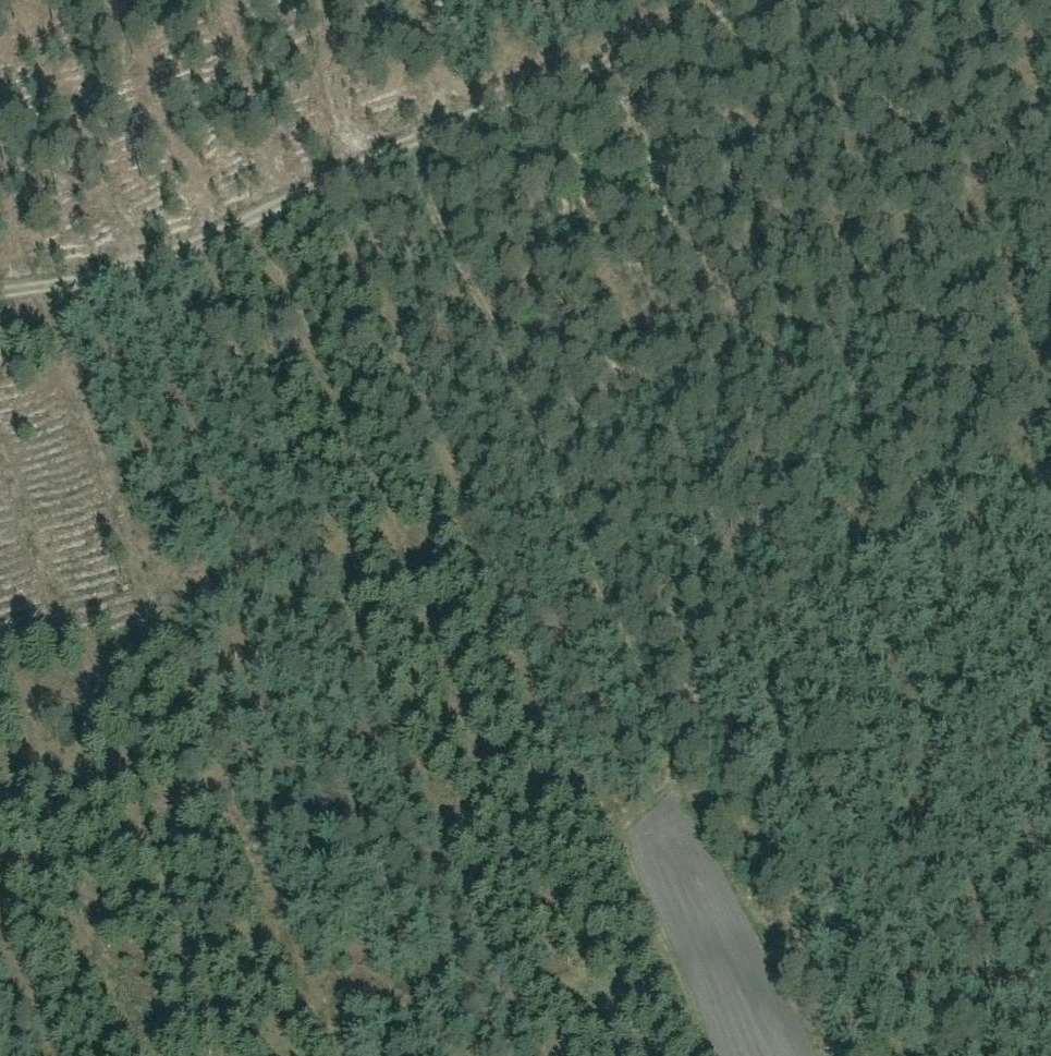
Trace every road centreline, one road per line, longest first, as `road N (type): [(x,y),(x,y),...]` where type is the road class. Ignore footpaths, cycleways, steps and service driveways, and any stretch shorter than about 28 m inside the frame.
road 1 (track): [(0,303),(205,256),(782,0)]

